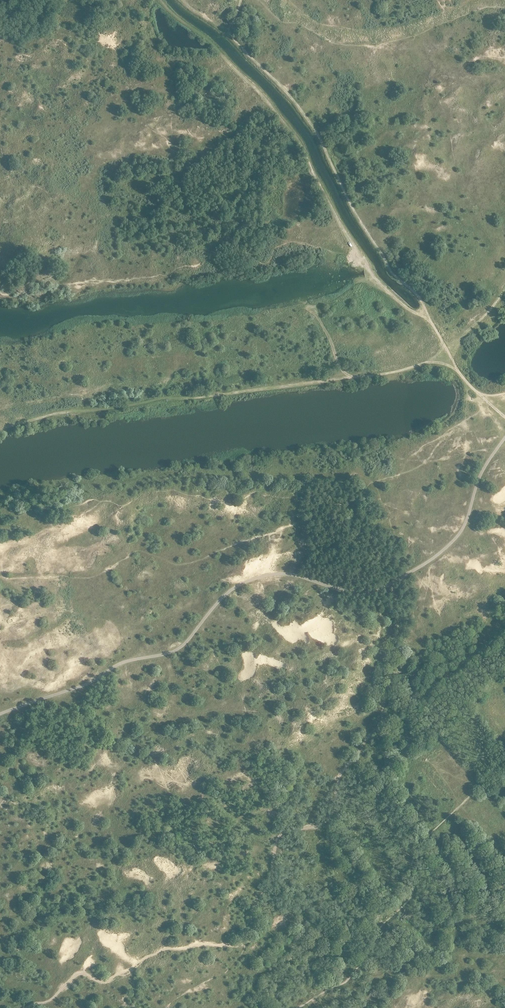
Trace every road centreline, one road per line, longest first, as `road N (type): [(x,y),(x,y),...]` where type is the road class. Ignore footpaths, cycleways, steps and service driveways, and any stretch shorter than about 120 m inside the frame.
road 1 (track): [(0,714),(126,661),(178,649),(224,595),(258,577),(290,574),(357,593),(384,589),(458,536),(504,437)]
road 2 (track): [(298,1007),(349,979),(411,895),(418,846),(504,761)]

